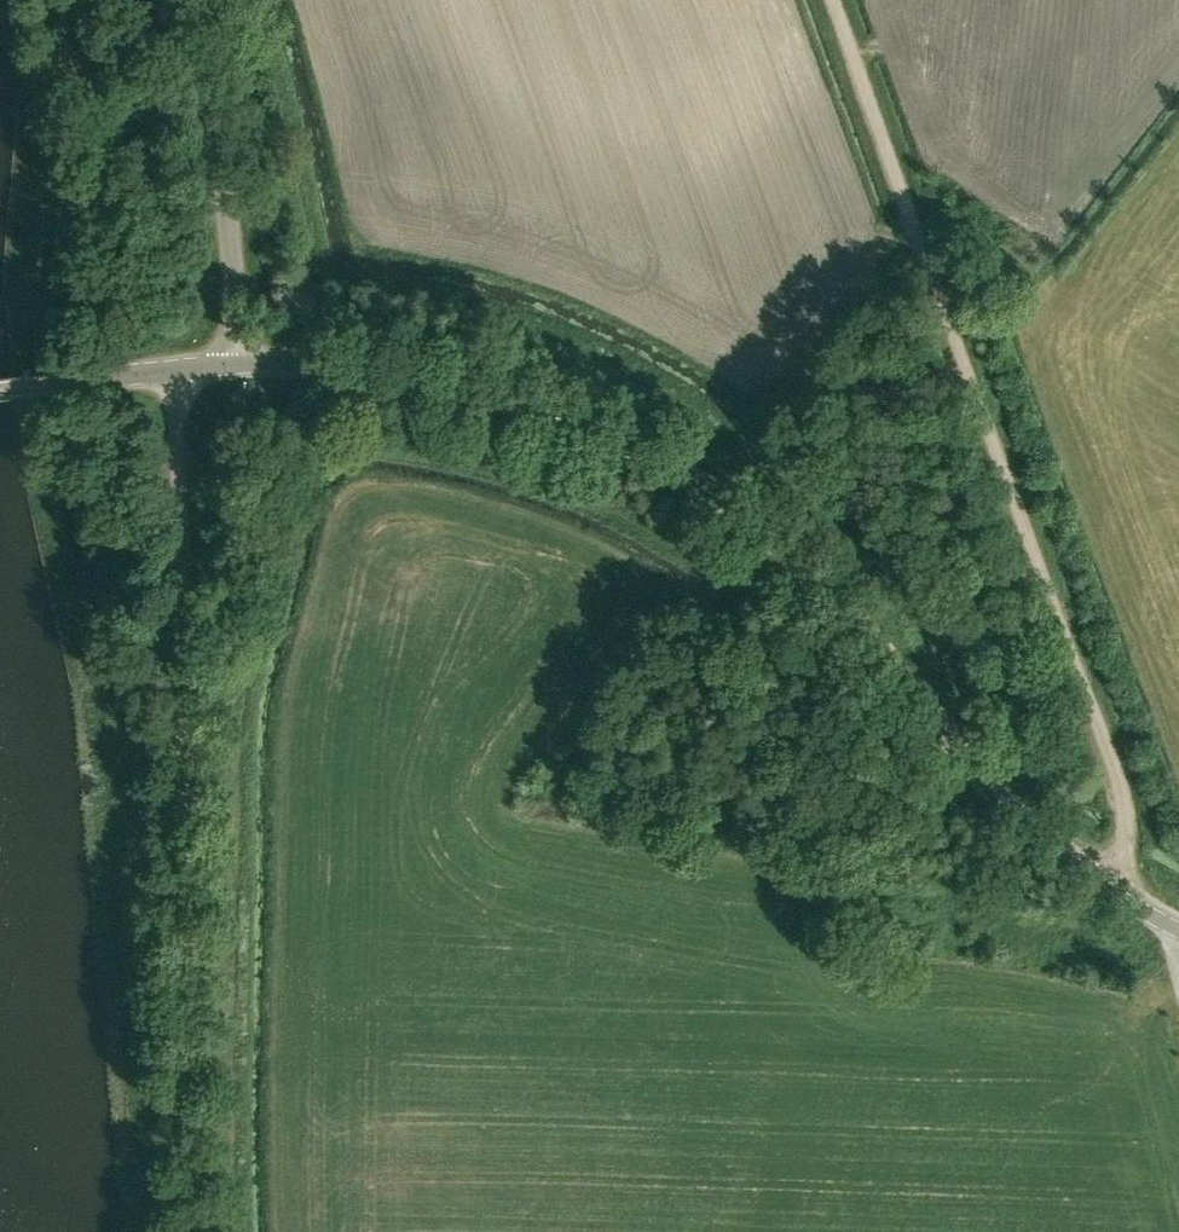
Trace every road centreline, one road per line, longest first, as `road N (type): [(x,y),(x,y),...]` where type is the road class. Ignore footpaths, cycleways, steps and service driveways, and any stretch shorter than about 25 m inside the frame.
road 1 (tertiary): [(1178,931),(1087,873),(981,773),(789,555),(681,471),(579,420),(450,381),(236,366)]
road 2 (track): [(1174,928),(831,0)]
road 3 (track): [(186,1071),(185,369)]
road 4 (unclassified): [(236,366),(236,240),(185,0)]
road 5 (tertiary): [(0,387),(236,366)]
road 6 (track): [(193,1231),(186,1071)]

